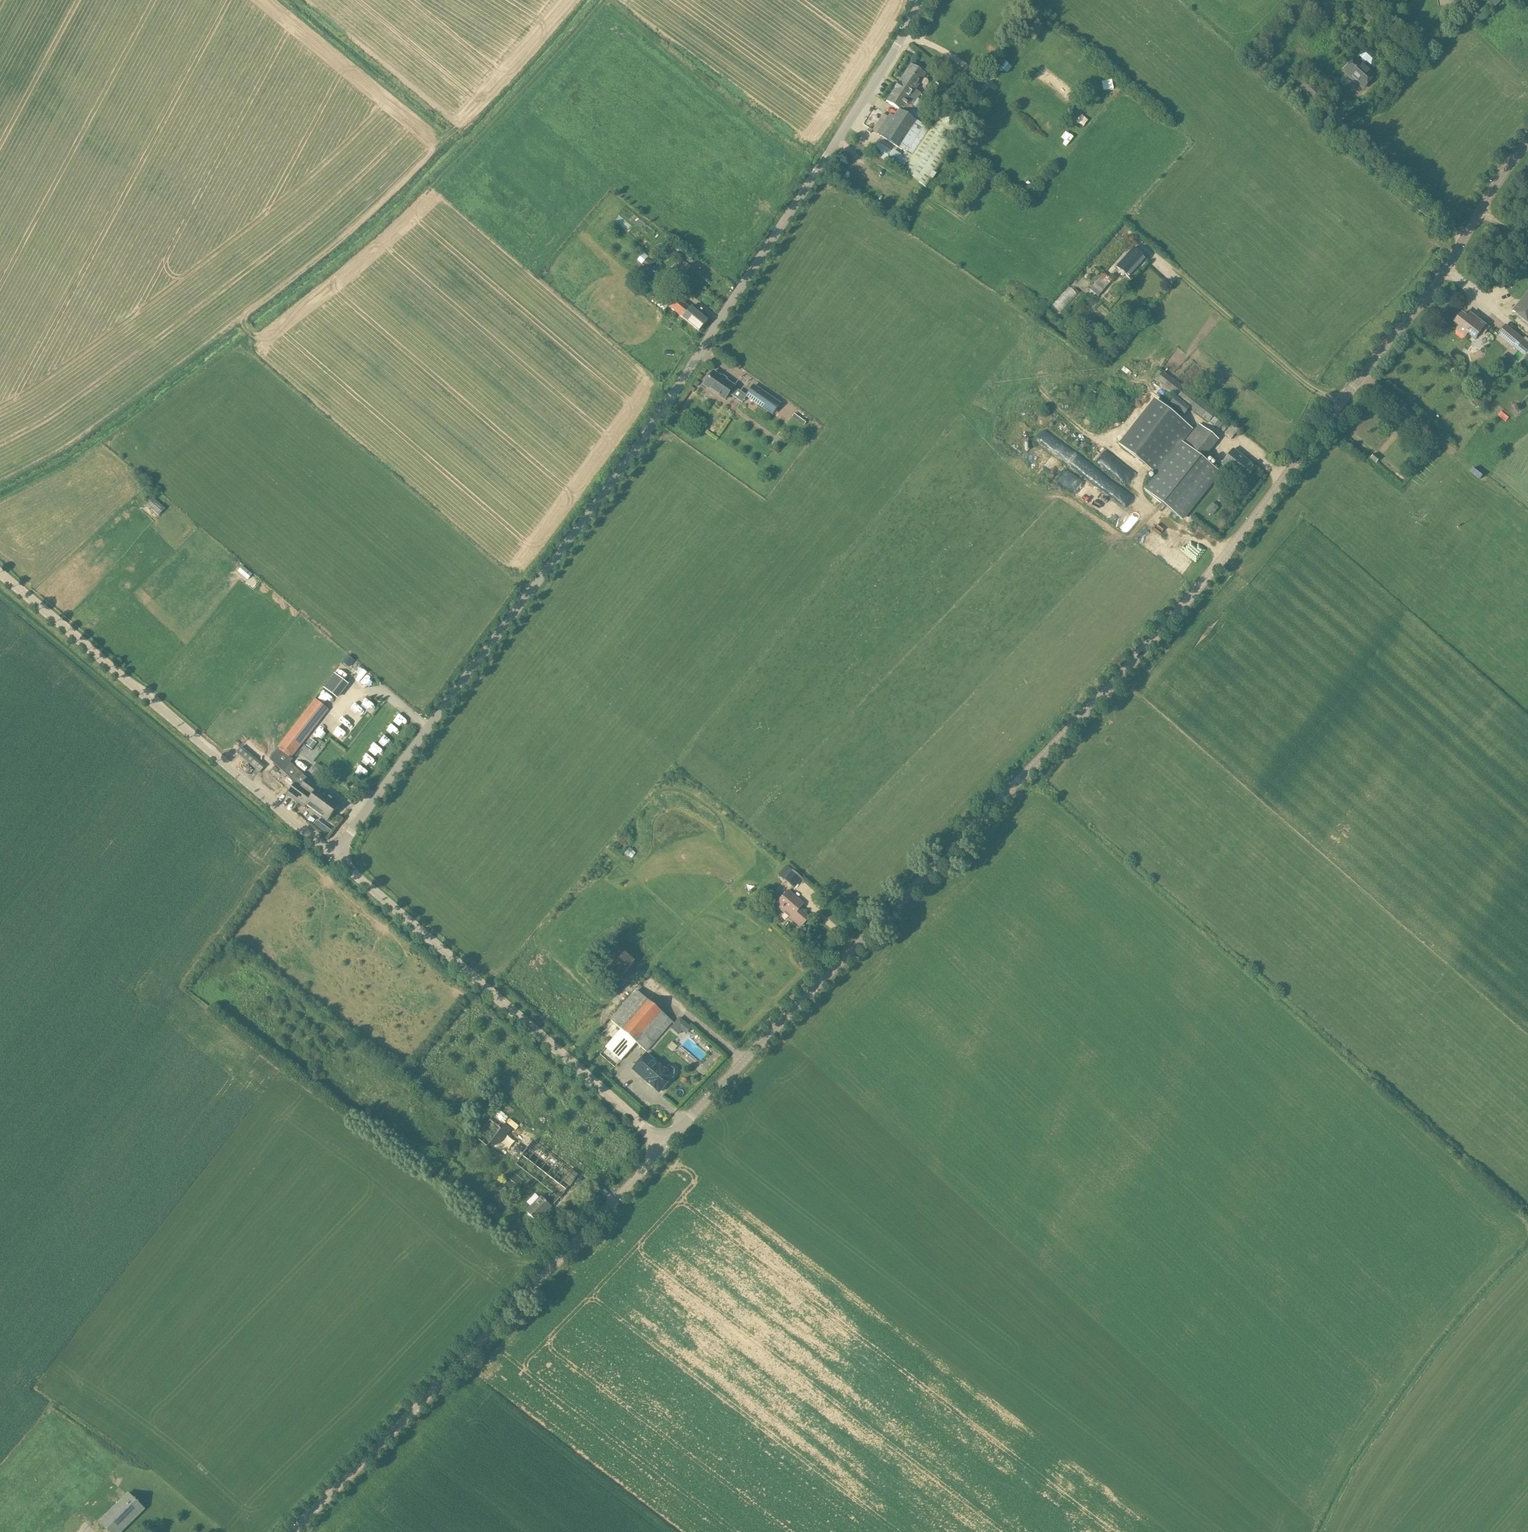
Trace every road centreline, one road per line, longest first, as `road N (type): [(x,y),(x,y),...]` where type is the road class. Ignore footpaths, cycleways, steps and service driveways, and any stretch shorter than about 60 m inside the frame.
road 1 (unclassified): [(665,1145),(1144,654),(1431,294),(1527,143)]
road 2 (unclassified): [(334,855),(640,443),(922,0)]
road 3 (unclassified): [(290,1531),(665,1145)]
road 4 (unclassified): [(665,1145),(334,855)]
road 5 (unclassified): [(334,855),(0,574)]

